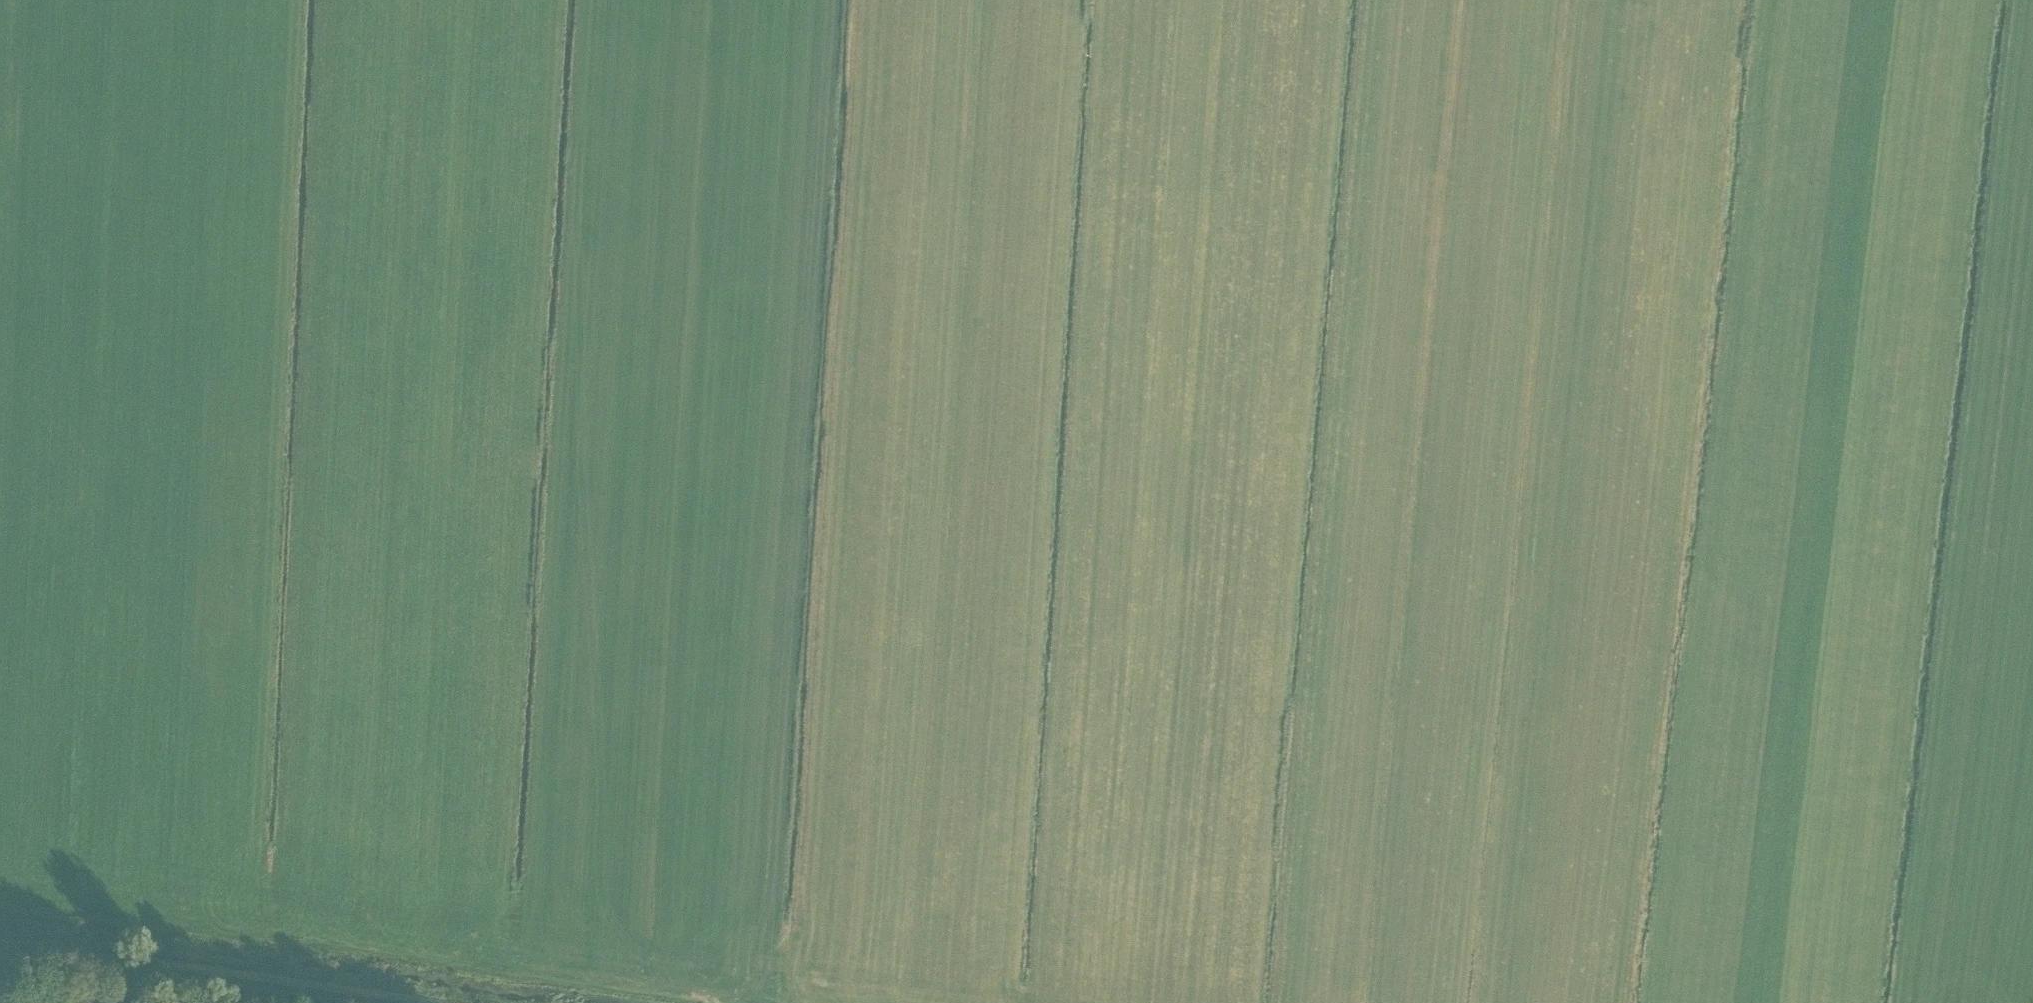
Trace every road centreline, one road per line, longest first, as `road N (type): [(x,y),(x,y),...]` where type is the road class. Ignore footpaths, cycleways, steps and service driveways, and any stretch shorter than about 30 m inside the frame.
road 1 (unclassified): [(375,1002),(8,950)]

